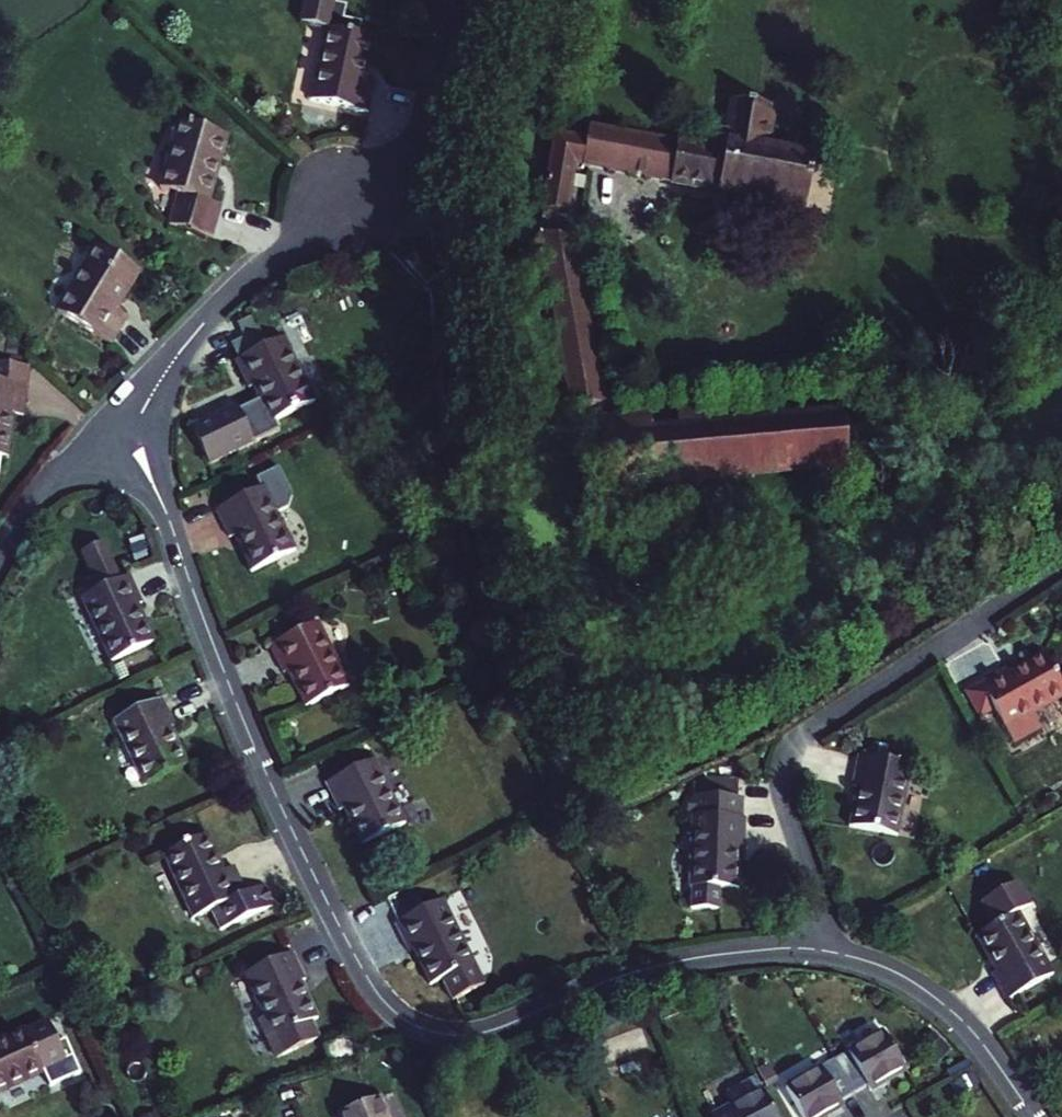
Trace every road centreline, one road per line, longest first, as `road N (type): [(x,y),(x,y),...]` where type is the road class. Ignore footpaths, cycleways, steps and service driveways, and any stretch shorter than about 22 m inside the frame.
road 1 (residential): [(837,952),(772,948),(665,965),(471,1035),(433,1035),(405,1022),(332,916),(244,729),(122,400)]
road 2 (residential): [(122,400),(260,272),(406,158),(430,97),(449,0)]
road 3 (residential): [(837,952),(789,812),(784,780),(794,748),(1061,566)]
road 4 (residential): [(1036,1116),(948,1005),(881,966),(837,952)]
road 5 (residential): [(122,400),(33,498),(0,551)]

